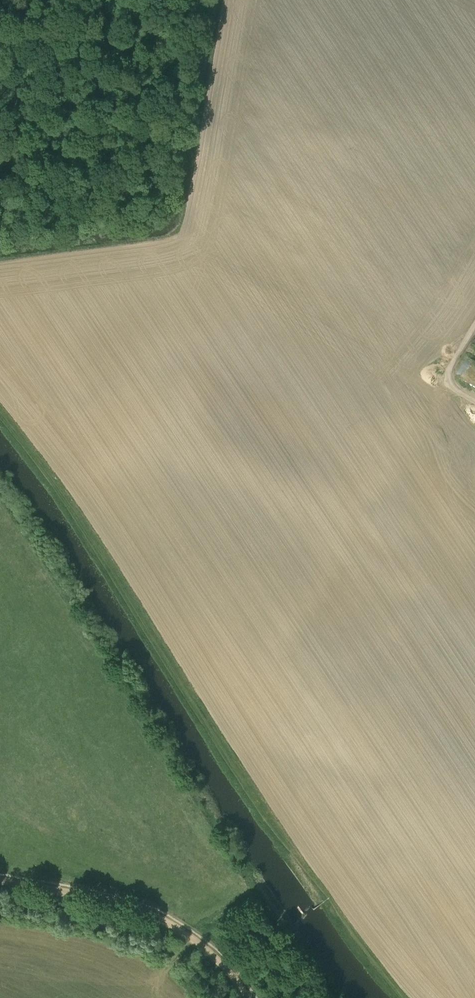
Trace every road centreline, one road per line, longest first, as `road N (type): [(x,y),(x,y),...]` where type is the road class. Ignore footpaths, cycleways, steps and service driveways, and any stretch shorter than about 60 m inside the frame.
road 1 (track): [(0,884),(162,920),(194,941),(241,997)]

